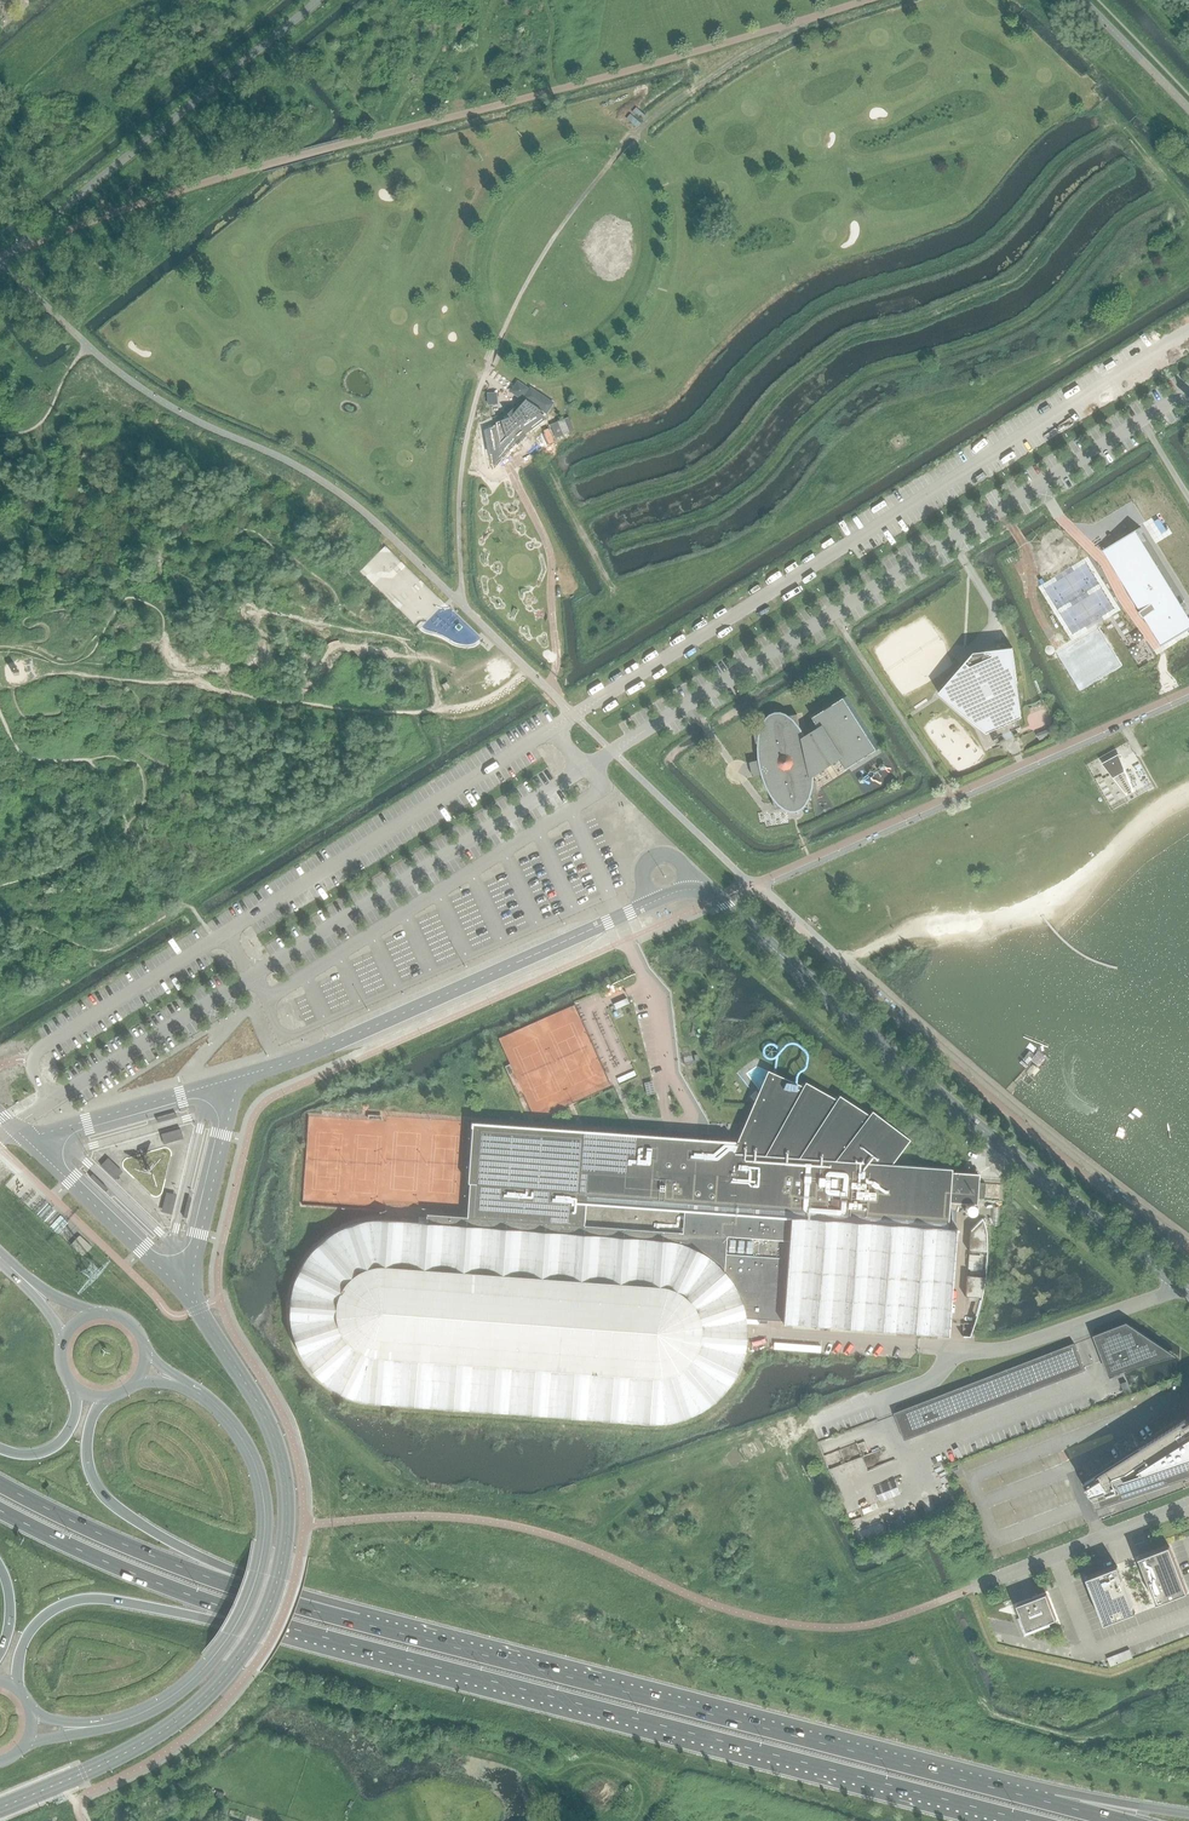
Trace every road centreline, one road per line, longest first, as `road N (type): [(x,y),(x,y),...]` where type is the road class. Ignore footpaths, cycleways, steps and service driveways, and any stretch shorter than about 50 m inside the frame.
road 1 (trunk): [(274,1625),(1027,1820)]
road 2 (trunk): [(1038,1799),(346,1619)]
road 3 (track): [(0,649),(78,655),(126,599),(153,607),(173,667),(235,669),(257,660),(265,644),(242,612),(246,606),(277,620),(307,684),(324,674),(330,648),(431,656)]
road 4 (track): [(4,648),(49,639),(46,627),(25,619),(94,610),(111,569),(191,578),(241,529),(334,592),(343,618),(431,656)]
road 5 (tertiary): [(181,1383),(225,1416),(255,1464),(265,1520),(258,1559),(235,1618),(196,1672),(139,1712),(84,1727)]
road 6 (trunk): [(346,1619),(224,1569),(112,1505),(93,1481),(85,1452),(103,1399)]
road 7 (trunk): [(346,1619),(215,1578),(0,1481)]
road 8 (trunk): [(15,1686),(35,1623),(81,1599),(274,1625)]
road 9 (trunk): [(0,1511),(89,1556),(274,1625)]
road 10 (residential): [(918,1344),(1002,1350),(1184,1288)]
road 11 (residential): [(1184,1288),(994,1140)]
road 12 (unclassified): [(970,1588),(1188,1505)]
road 13 (trunk): [(1188,1814),(1038,1799)]
road 14 (trunk): [(76,1390),(75,1417),(50,1450),(31,1455),(0,1447)]

